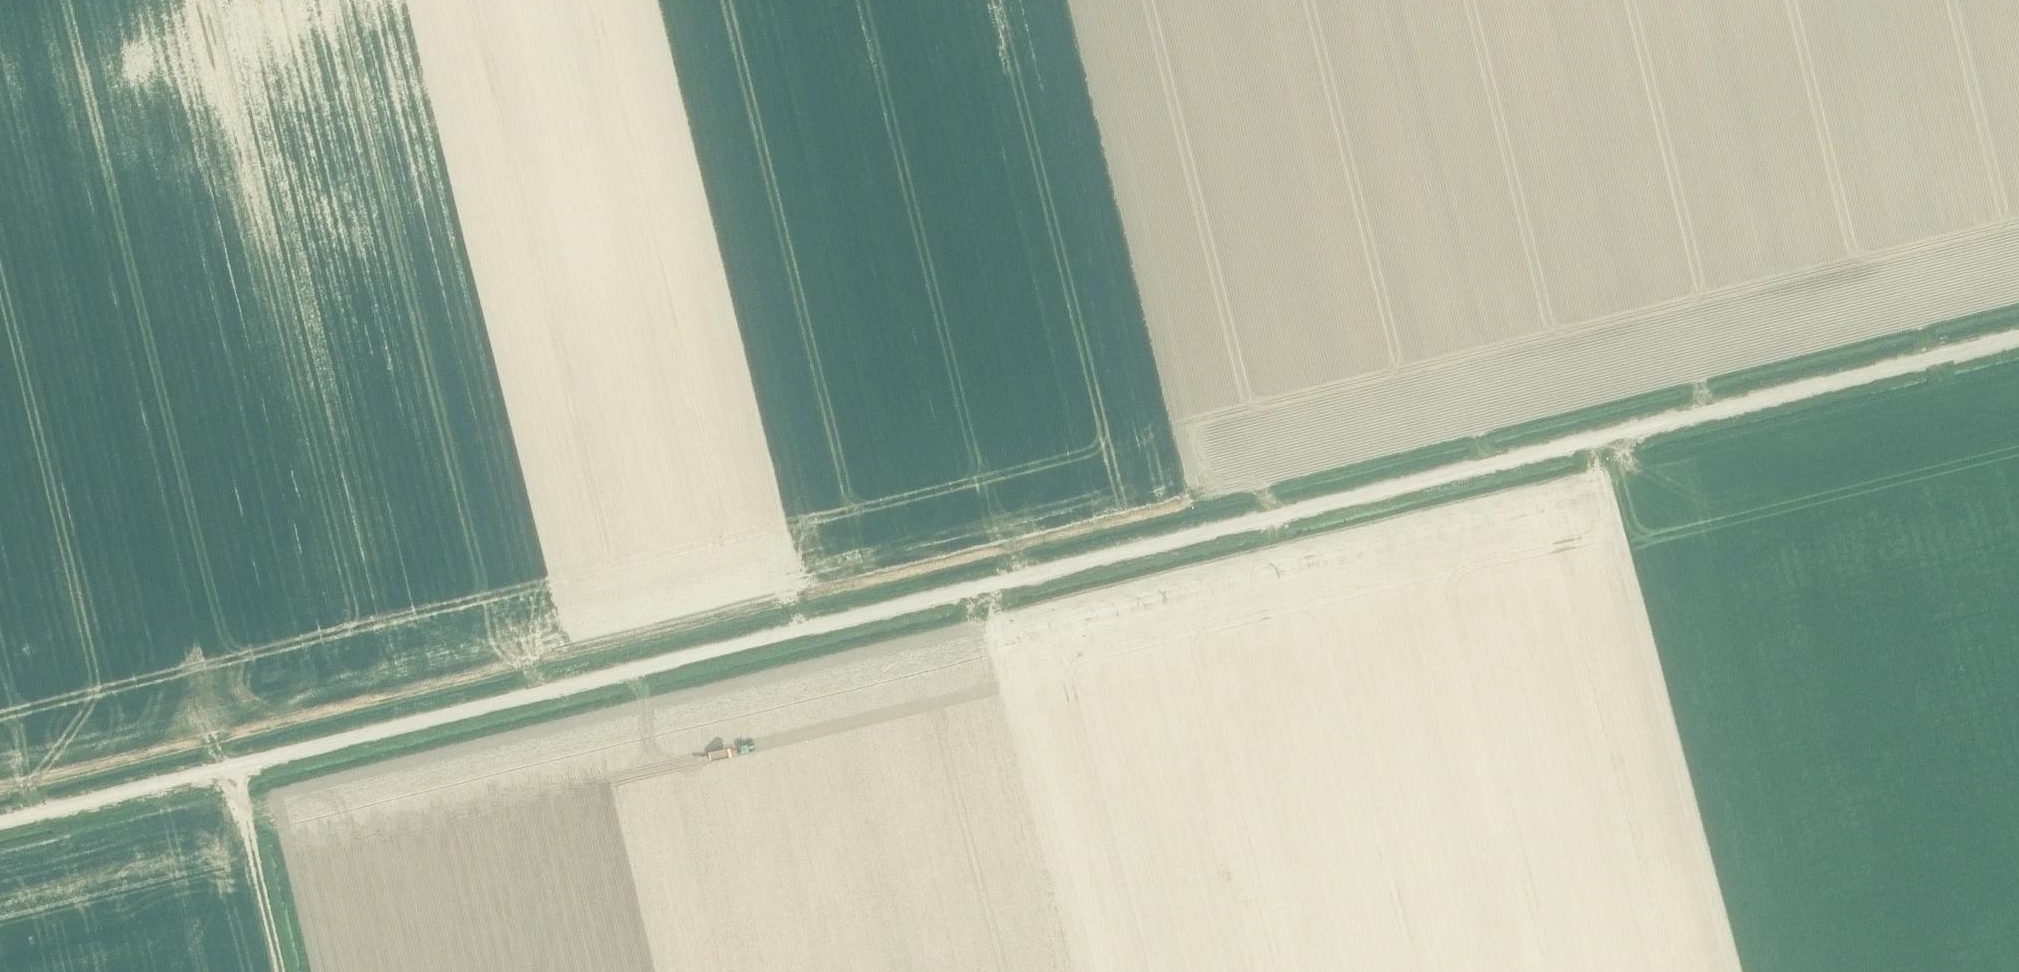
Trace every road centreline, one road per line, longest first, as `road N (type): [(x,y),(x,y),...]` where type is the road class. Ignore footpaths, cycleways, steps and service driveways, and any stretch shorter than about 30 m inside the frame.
road 1 (unclassified): [(0,819),(2018,332)]

